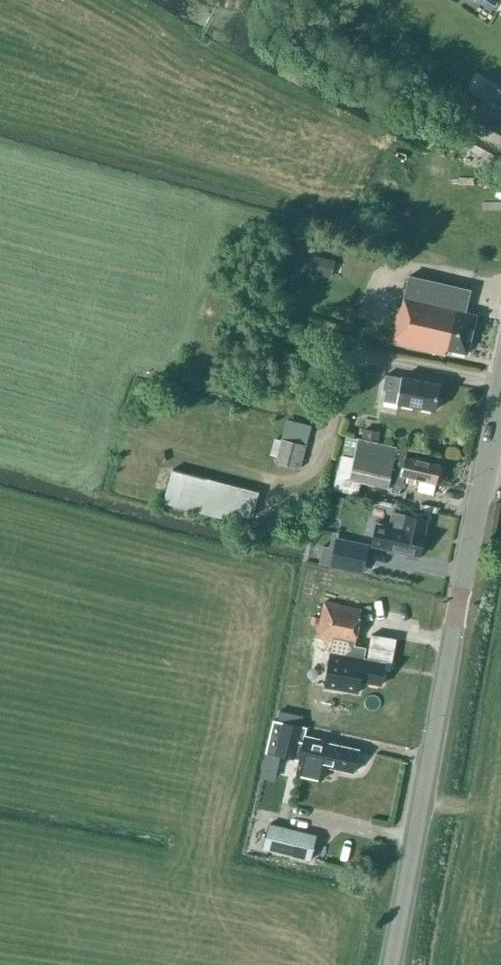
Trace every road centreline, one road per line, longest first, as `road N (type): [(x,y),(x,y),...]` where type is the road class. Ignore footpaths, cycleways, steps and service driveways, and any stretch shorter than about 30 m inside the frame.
road 1 (tertiary): [(397,964),(500,400)]

